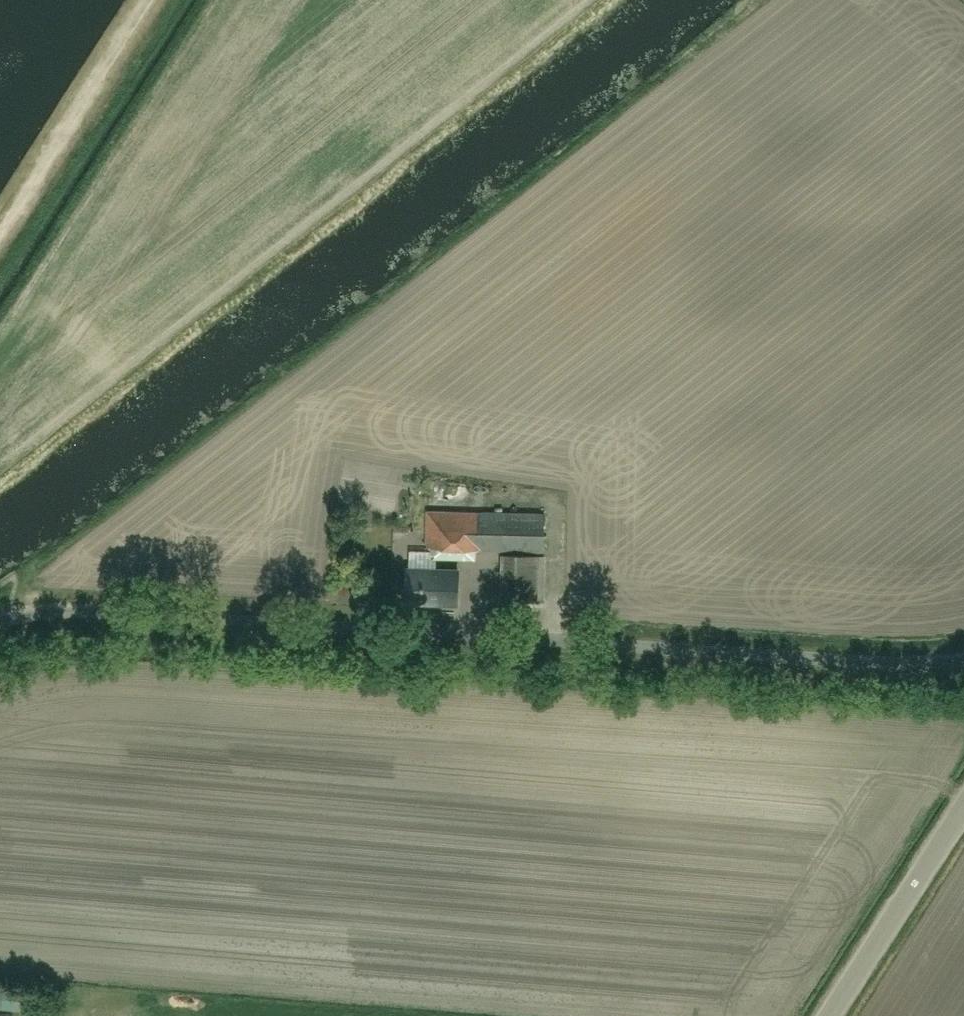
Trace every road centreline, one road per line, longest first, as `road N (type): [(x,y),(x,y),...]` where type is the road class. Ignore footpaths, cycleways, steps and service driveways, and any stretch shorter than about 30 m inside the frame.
road 1 (unclassified): [(0,621),(73,610),(840,662),(963,659)]
road 2 (track): [(151,0),(0,234)]
road 3 (unclassified): [(829,1015),(963,806)]

